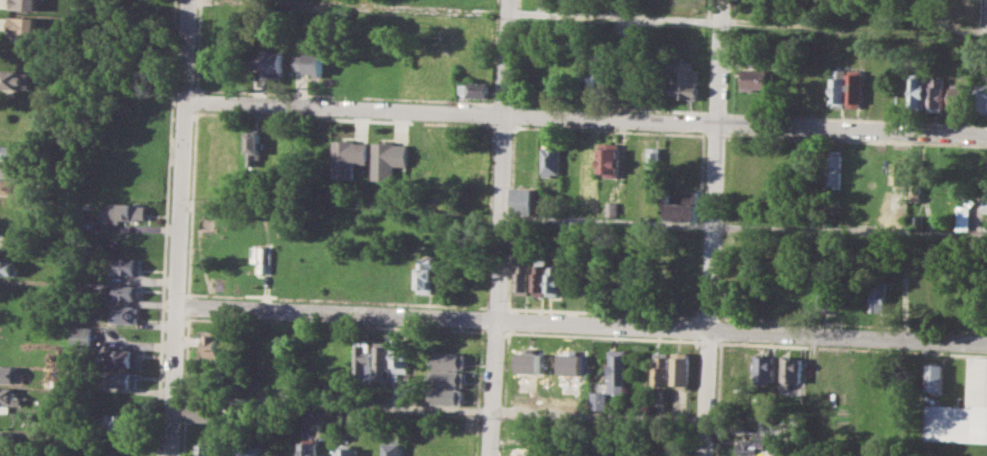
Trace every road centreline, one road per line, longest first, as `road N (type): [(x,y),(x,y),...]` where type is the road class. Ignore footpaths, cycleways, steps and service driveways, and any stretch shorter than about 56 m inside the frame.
road 1 (residential): [(177,305),(986,345)]
road 2 (residential): [(185,100),(986,135)]
road 3 (residential): [(510,0),(490,455)]
road 4 (residential): [(724,0),(704,455)]
road 5 (residential): [(190,0),(171,455)]

